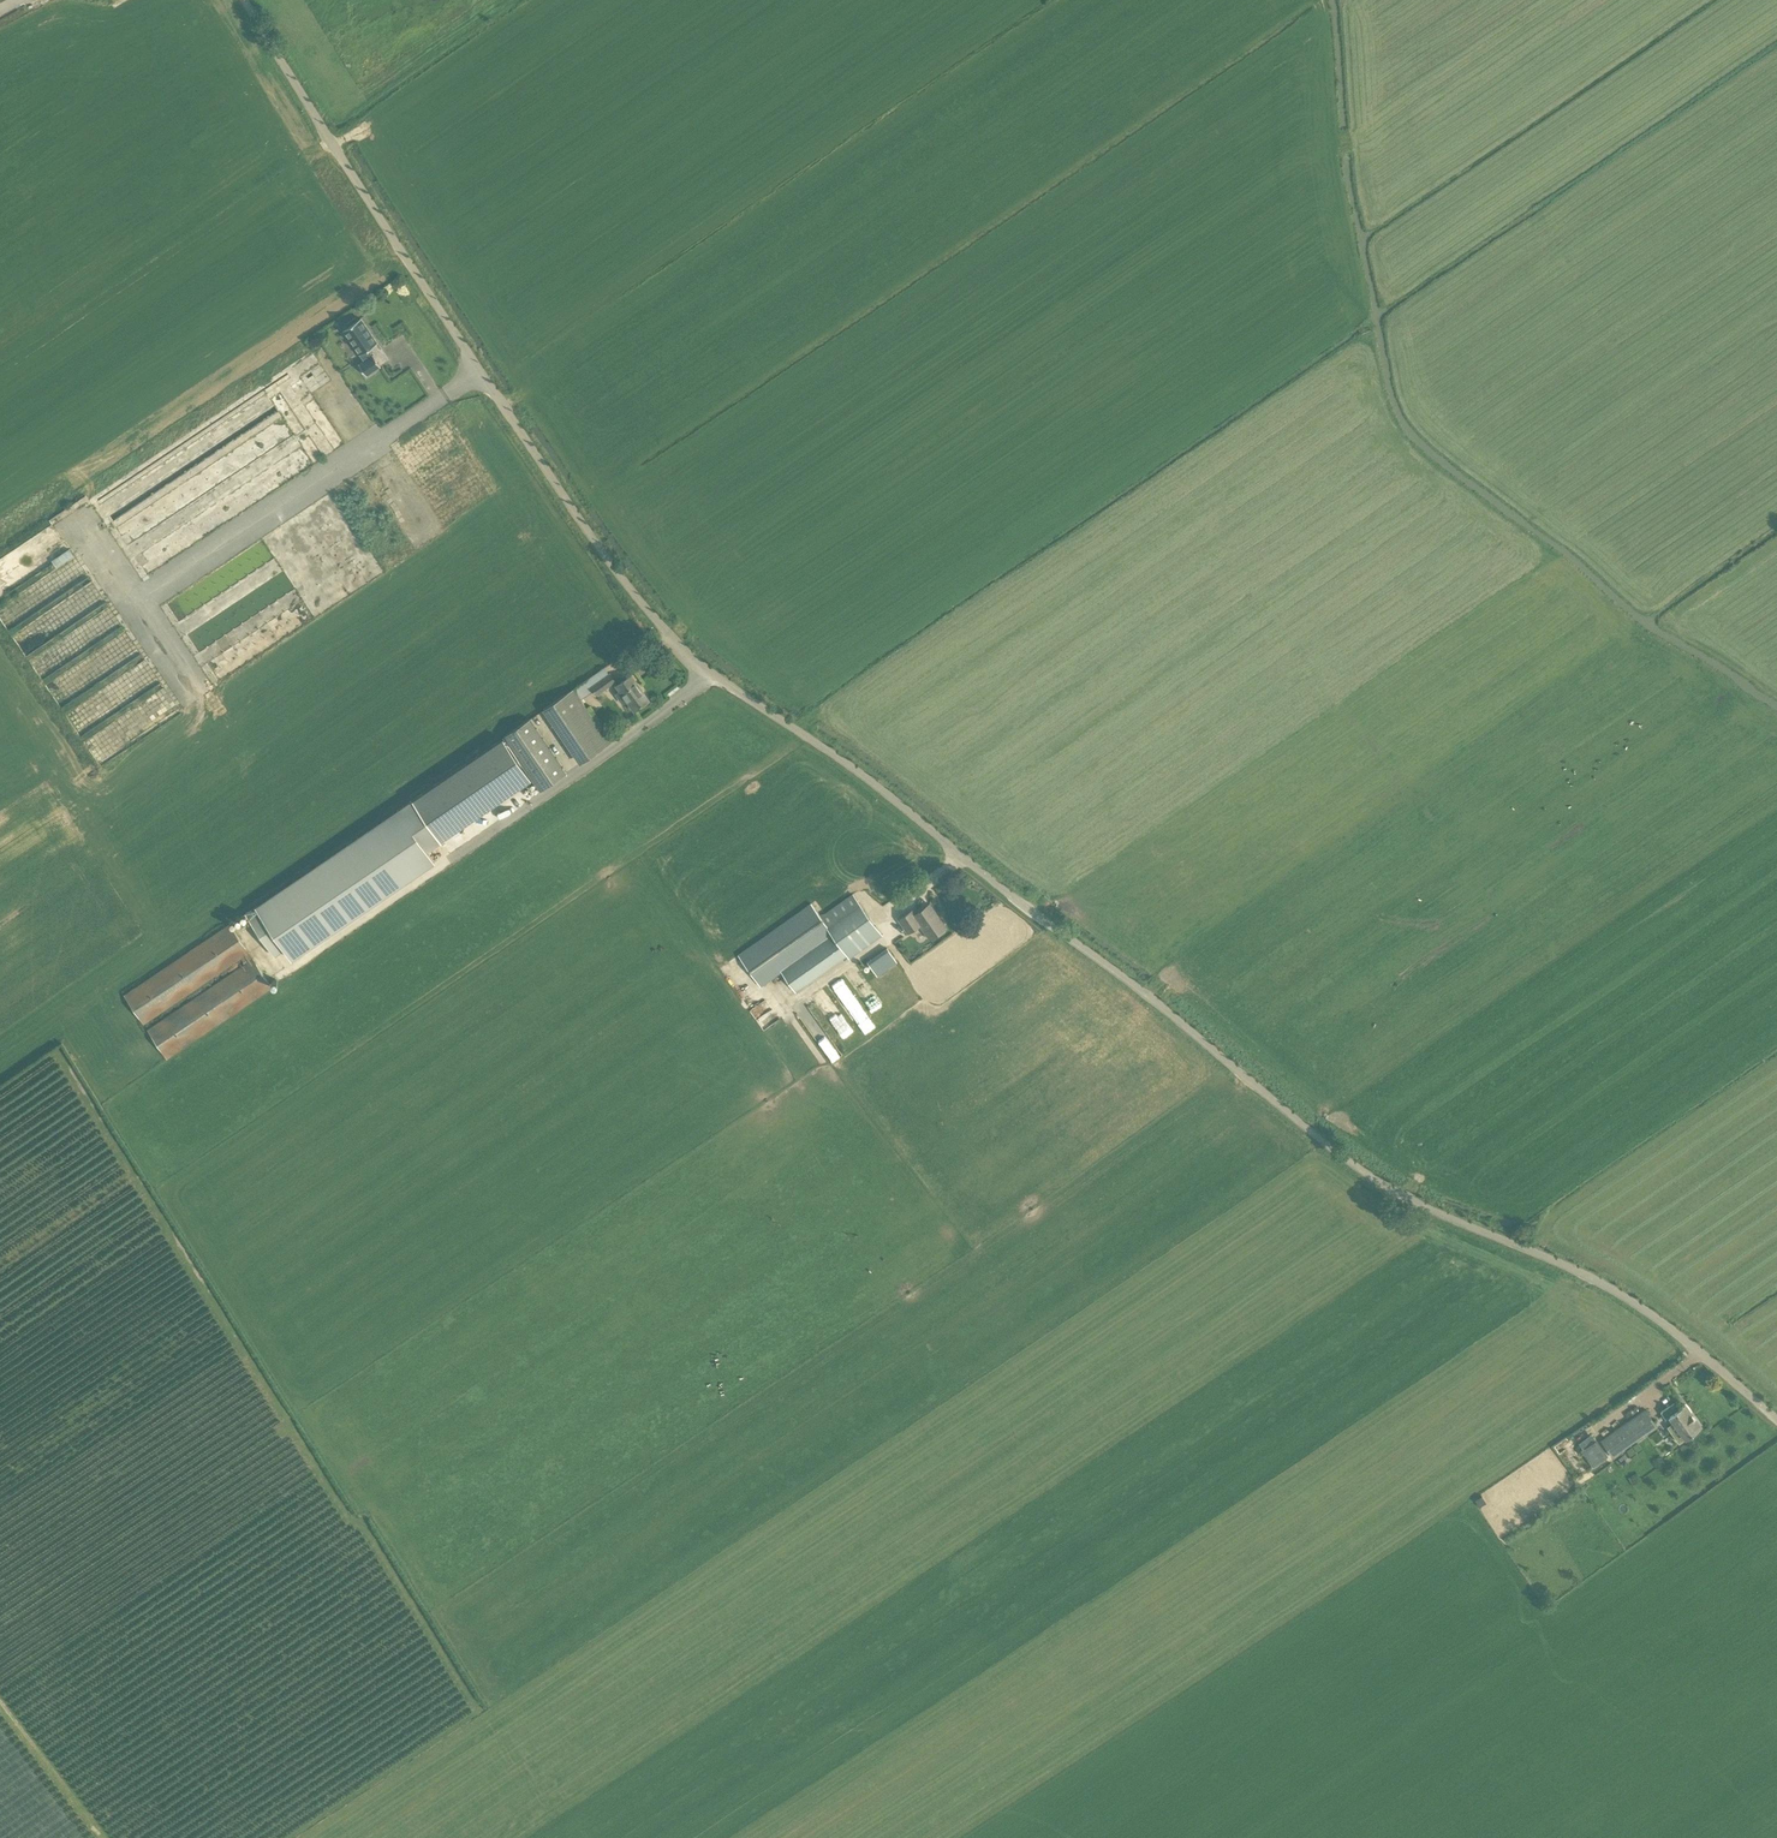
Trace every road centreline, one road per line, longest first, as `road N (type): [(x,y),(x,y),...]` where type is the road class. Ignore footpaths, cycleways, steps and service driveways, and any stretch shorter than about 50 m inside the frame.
road 1 (unclassified): [(1776,1420),(1660,1319),(1600,1281),(1375,1179),(873,782),(685,654),(530,447),(244,0)]

